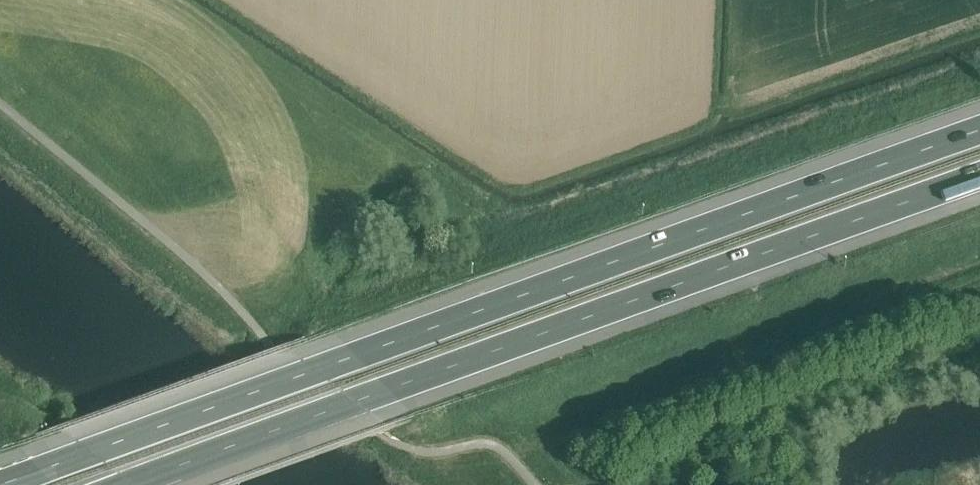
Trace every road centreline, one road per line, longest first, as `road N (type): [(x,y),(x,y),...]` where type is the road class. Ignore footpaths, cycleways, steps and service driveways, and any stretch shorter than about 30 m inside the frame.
road 1 (motorway): [(979,130),(0,484)]
road 2 (motorway): [(128,484),(979,176)]

